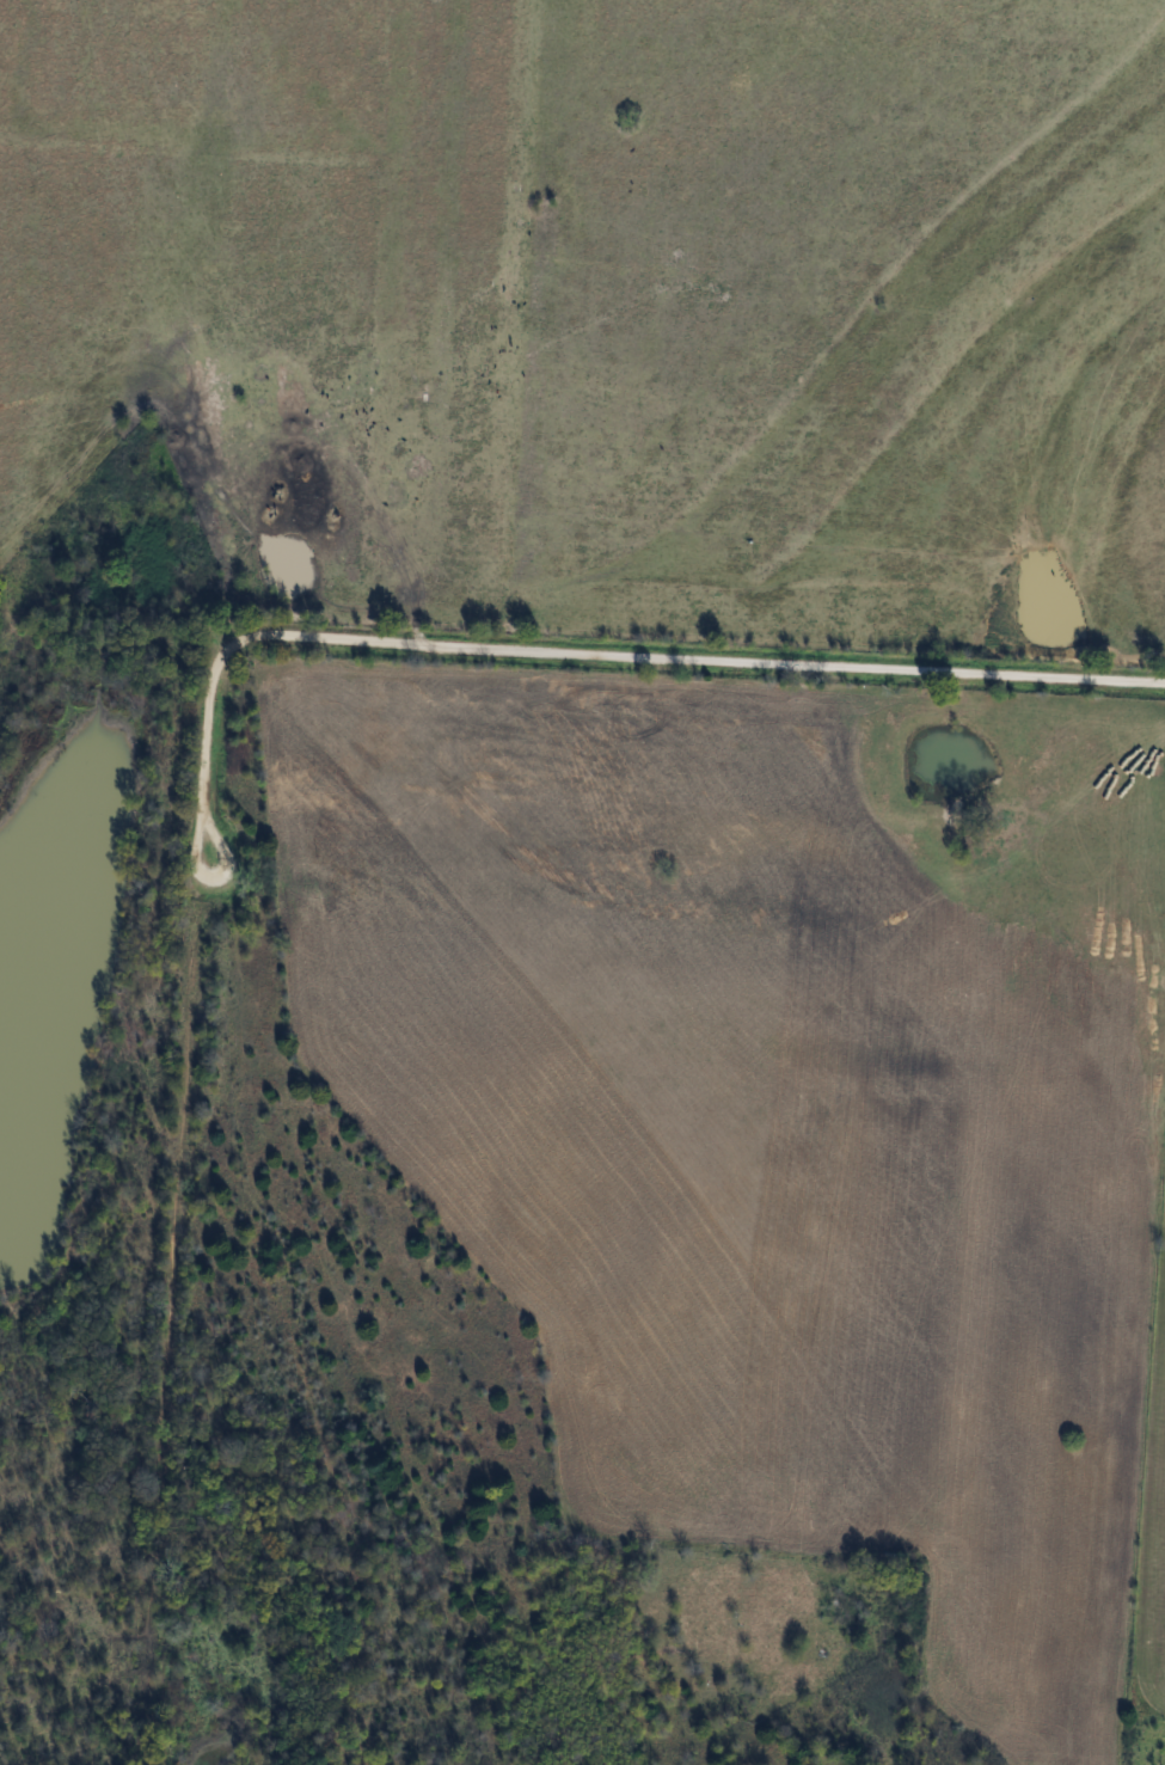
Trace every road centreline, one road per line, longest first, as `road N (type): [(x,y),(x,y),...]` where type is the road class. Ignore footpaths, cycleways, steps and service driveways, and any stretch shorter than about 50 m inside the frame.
road 1 (residential): [(1164,682),(284,633),(234,643),(219,657),(210,697)]
road 2 (residential): [(210,697),(196,863),(210,876),(226,865),(226,851),(204,808)]

